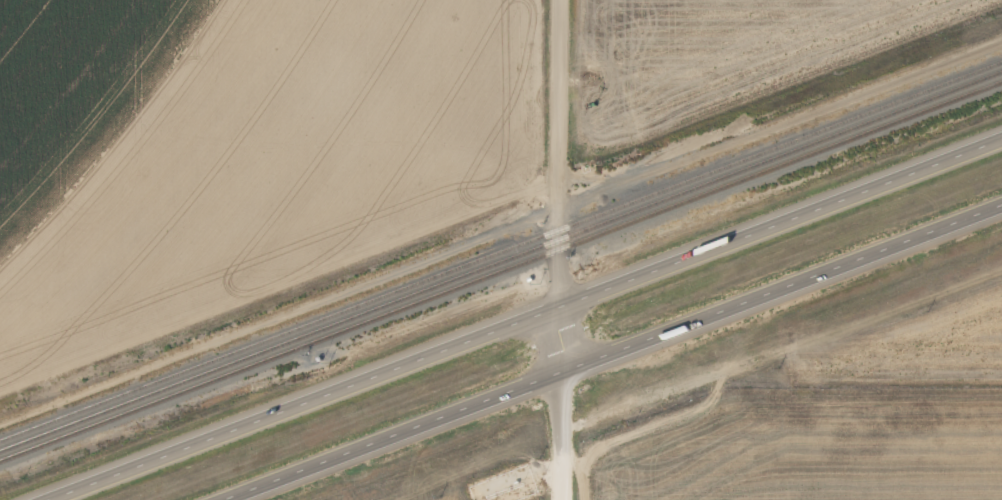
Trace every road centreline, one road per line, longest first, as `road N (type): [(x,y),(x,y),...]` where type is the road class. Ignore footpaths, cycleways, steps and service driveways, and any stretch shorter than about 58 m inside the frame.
road 1 (trunk): [(1001,139),(48,499)]
road 2 (trunk): [(221,499),(1001,206)]
road 3 (residential): [(559,499),(559,0)]
road 4 (track): [(559,204),(1001,45)]

